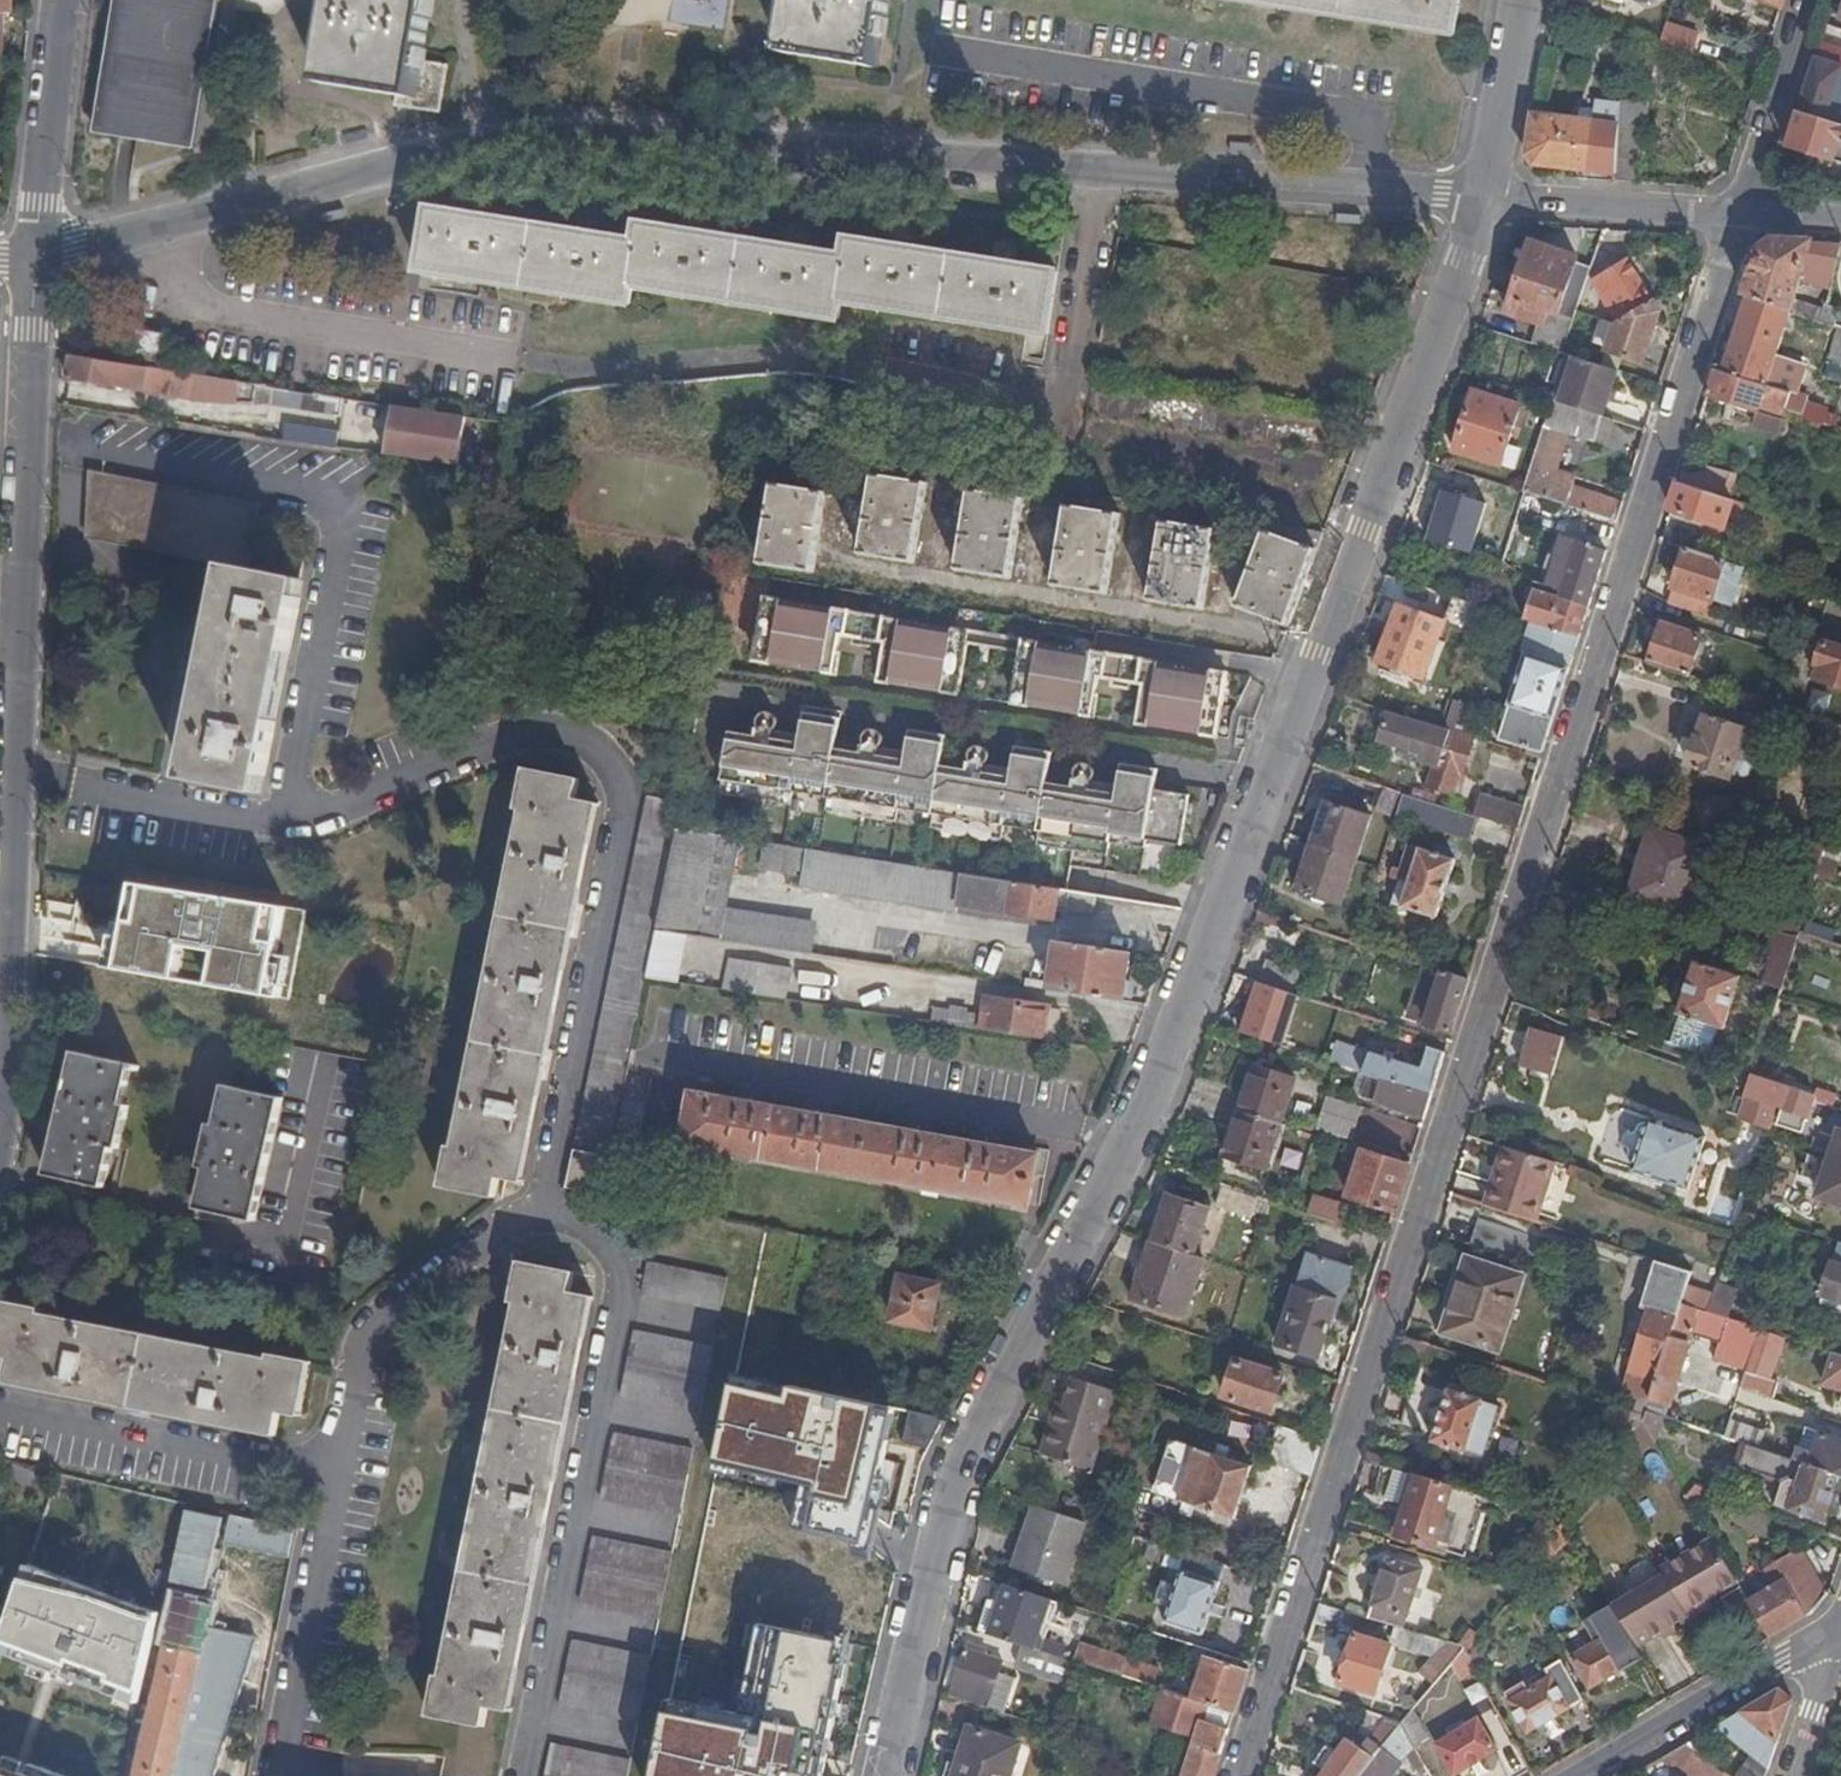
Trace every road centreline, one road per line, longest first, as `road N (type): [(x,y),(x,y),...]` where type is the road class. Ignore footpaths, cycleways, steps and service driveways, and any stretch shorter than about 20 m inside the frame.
road 1 (tertiary): [(1477,200),(1463,266),(1157,1084),(948,1491),(881,1775)]
road 2 (residential): [(1239,1775),(1732,215)]
road 3 (residential): [(1477,200),(590,135),(466,149),(158,229)]
road 4 (tertiary): [(16,619),(0,1126)]
road 5 (residential): [(521,363),(205,310),(178,294),(158,229)]
road 6 (tertiary): [(32,262),(16,619)]
road 7 (tertiary): [(1840,1624),(1583,1775)]
road 8 (tertiary): [(57,0),(32,262)]
road 9 (residential): [(1477,200),(1732,215)]
road 10 (residential): [(1732,215),(1800,0)]
road 11 (tertiary): [(1516,0),(1477,200)]
road 12 (residential): [(158,229),(32,262)]
road 13 (residential): [(1799,1775),(1840,1655)]

